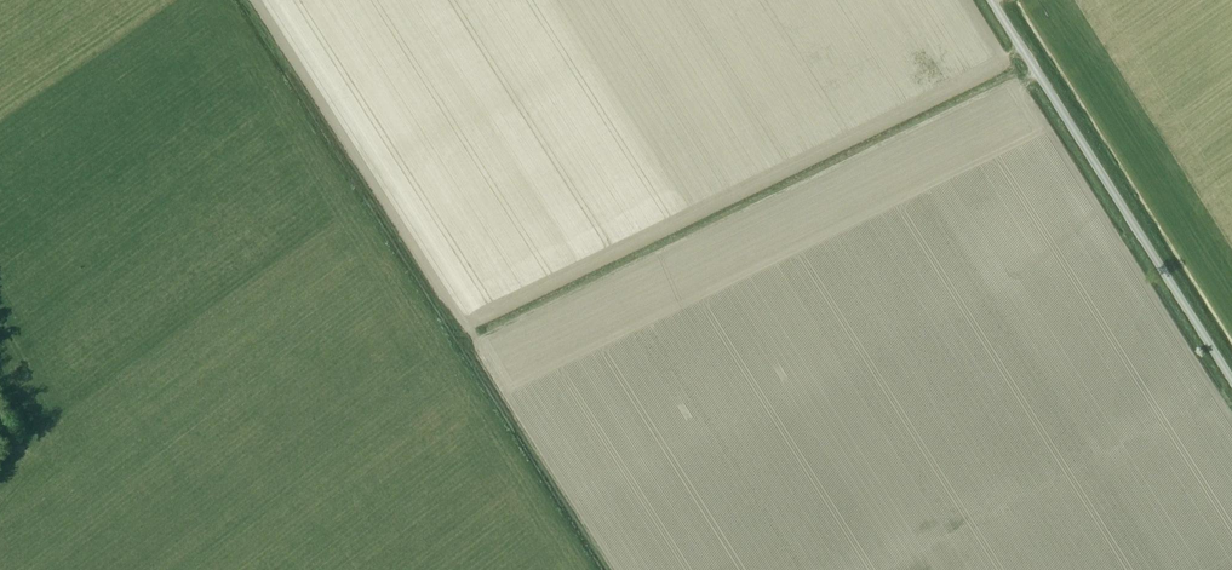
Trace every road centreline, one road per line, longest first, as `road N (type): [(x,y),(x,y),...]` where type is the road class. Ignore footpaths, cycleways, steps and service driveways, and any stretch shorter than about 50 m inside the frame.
road 1 (unclassified): [(991,0),(1231,380)]

